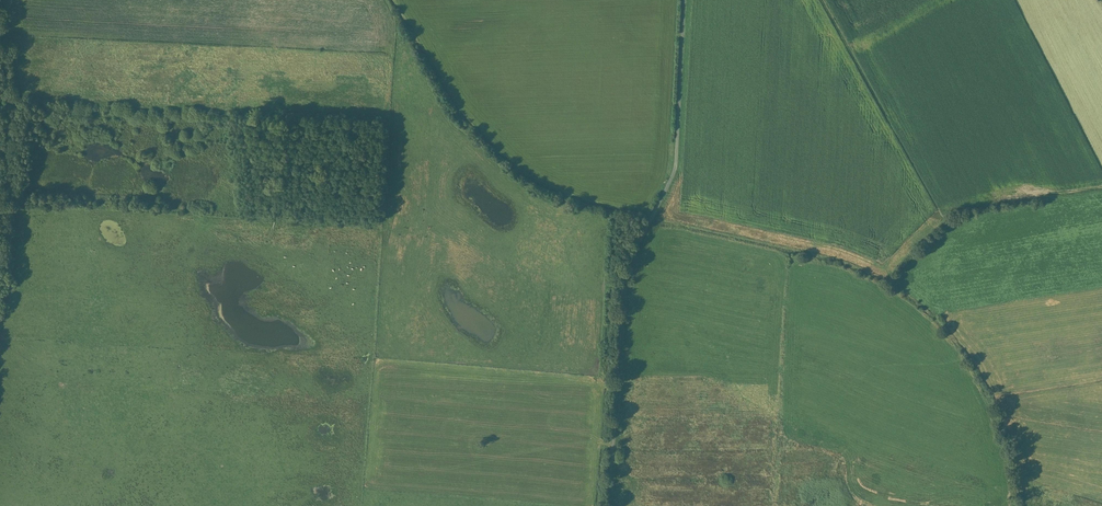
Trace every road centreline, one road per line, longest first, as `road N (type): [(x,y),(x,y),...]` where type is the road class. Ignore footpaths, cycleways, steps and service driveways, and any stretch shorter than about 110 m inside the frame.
road 1 (unclassified): [(684,0),(675,168),(623,281),(607,505)]

